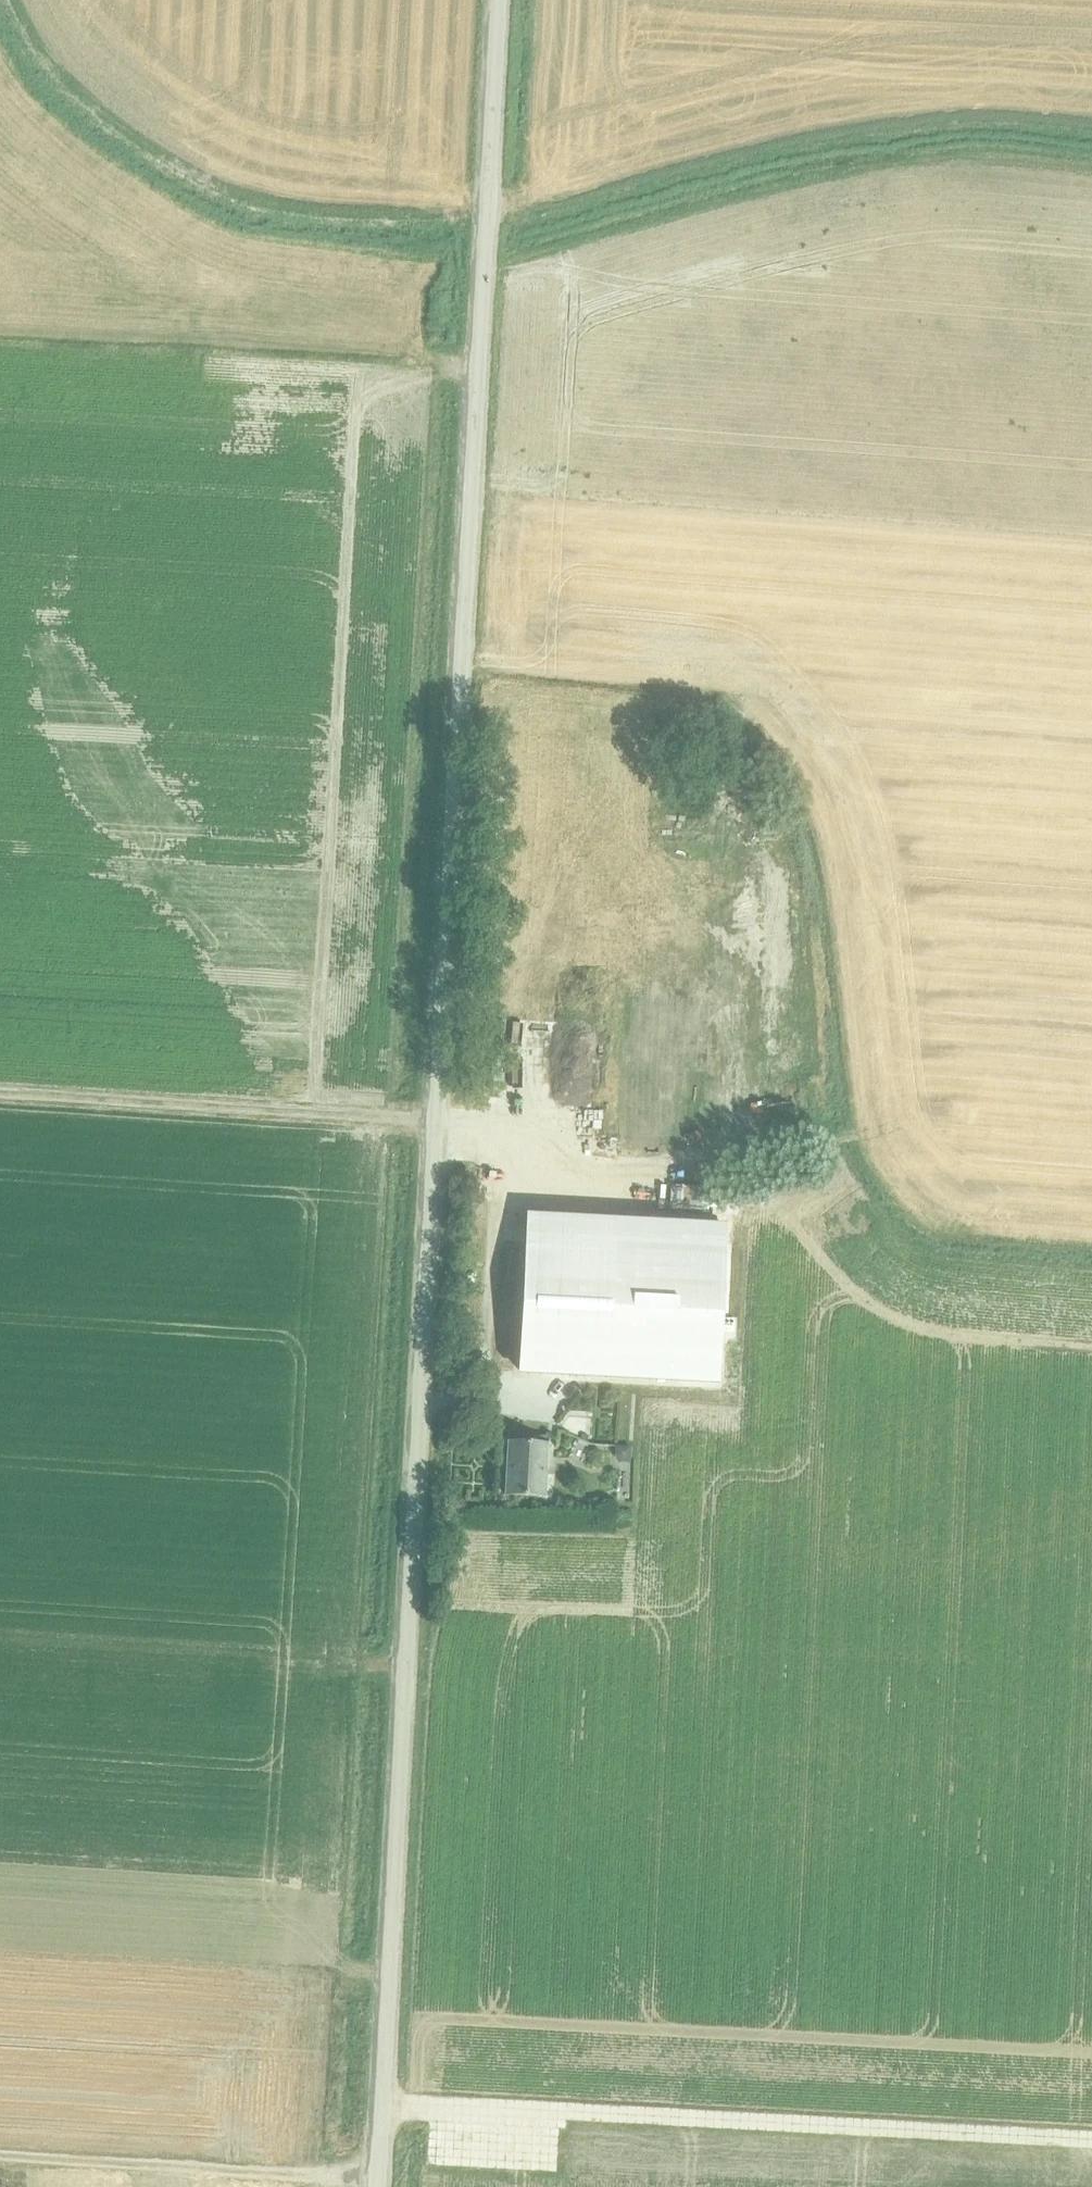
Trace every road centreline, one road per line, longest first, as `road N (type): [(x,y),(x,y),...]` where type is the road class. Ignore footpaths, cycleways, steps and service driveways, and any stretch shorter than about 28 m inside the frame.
road 1 (unclassified): [(376,2186),(496,0)]
road 2 (track): [(381,2105),(1091,2143)]
road 3 (track): [(432,1114),(0,1090)]
road 4 (track): [(376,2184),(0,2161)]

